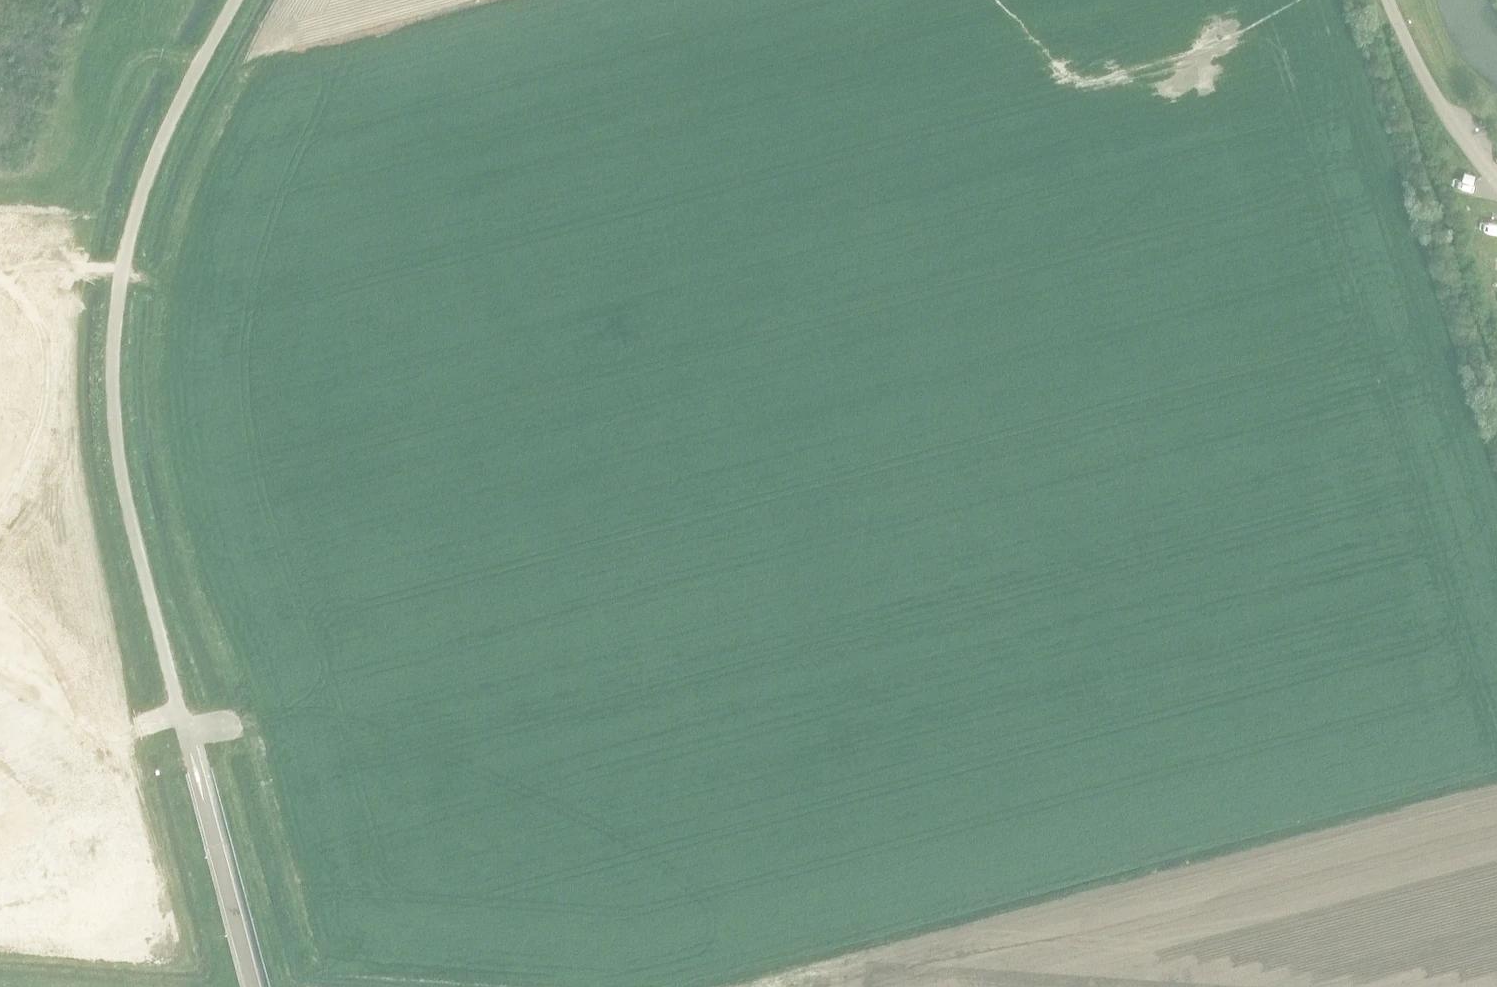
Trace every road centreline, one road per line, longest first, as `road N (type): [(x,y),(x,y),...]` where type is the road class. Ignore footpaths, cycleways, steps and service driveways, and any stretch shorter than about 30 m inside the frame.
road 1 (unclassified): [(191,750),(124,496),(112,344),(127,238),(147,173),(172,109),(234,0)]

